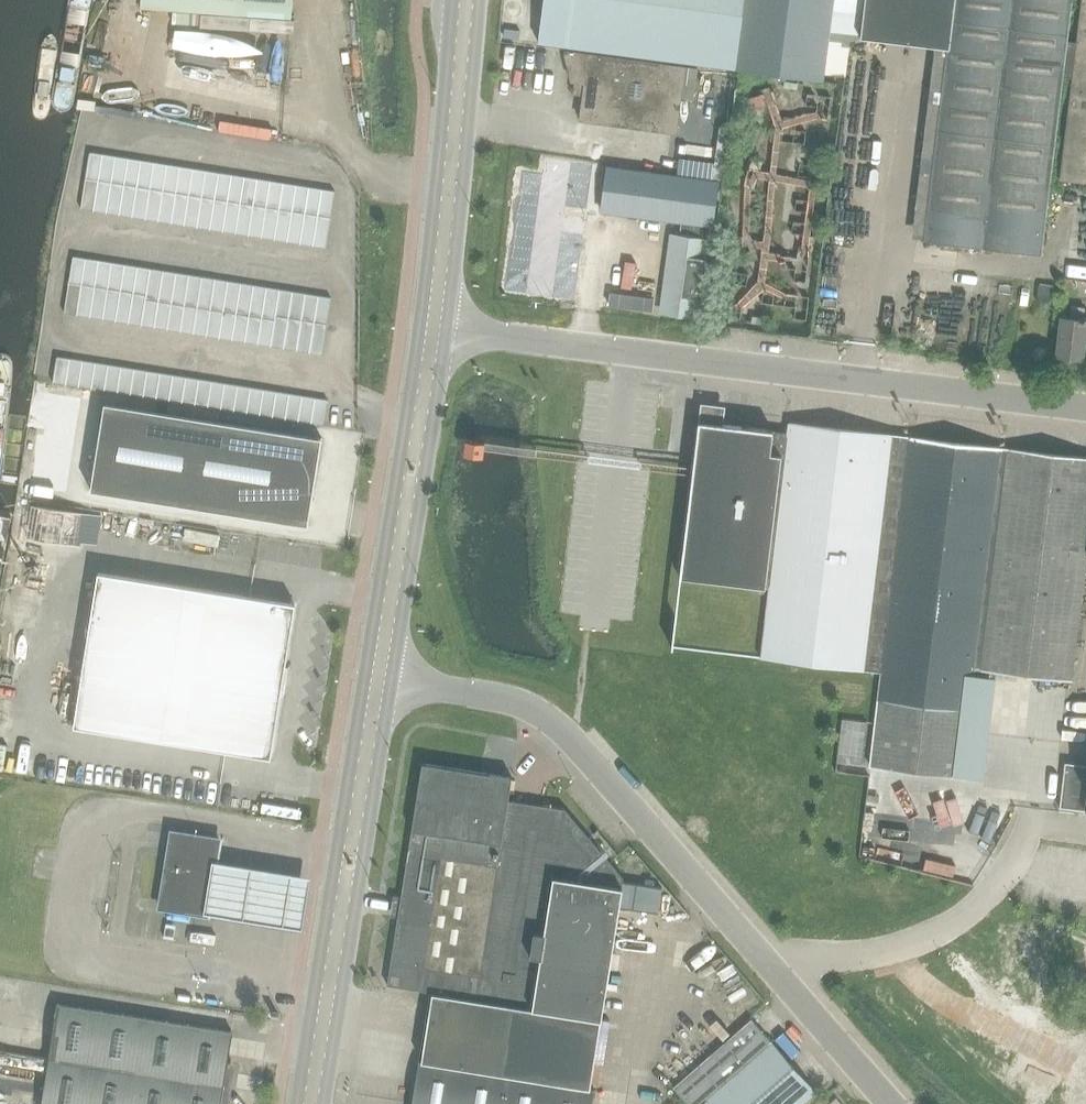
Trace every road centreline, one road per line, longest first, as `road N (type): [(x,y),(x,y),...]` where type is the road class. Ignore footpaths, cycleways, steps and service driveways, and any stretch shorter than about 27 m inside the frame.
road 1 (unclassified): [(892,1103),(570,735),(527,706),(392,679)]
road 2 (unclassified): [(1085,409),(448,330)]
road 3 (tertiary): [(364,675),(295,1103)]
road 4 (tertiary): [(325,1103),(392,679)]
road 5 (tertiary): [(392,679),(448,330)]
road 6 (tertiary): [(419,326),(364,675)]
road 7 (tertiary): [(448,330),(481,0)]
road 8 (tertiary): [(452,0),(419,326)]

